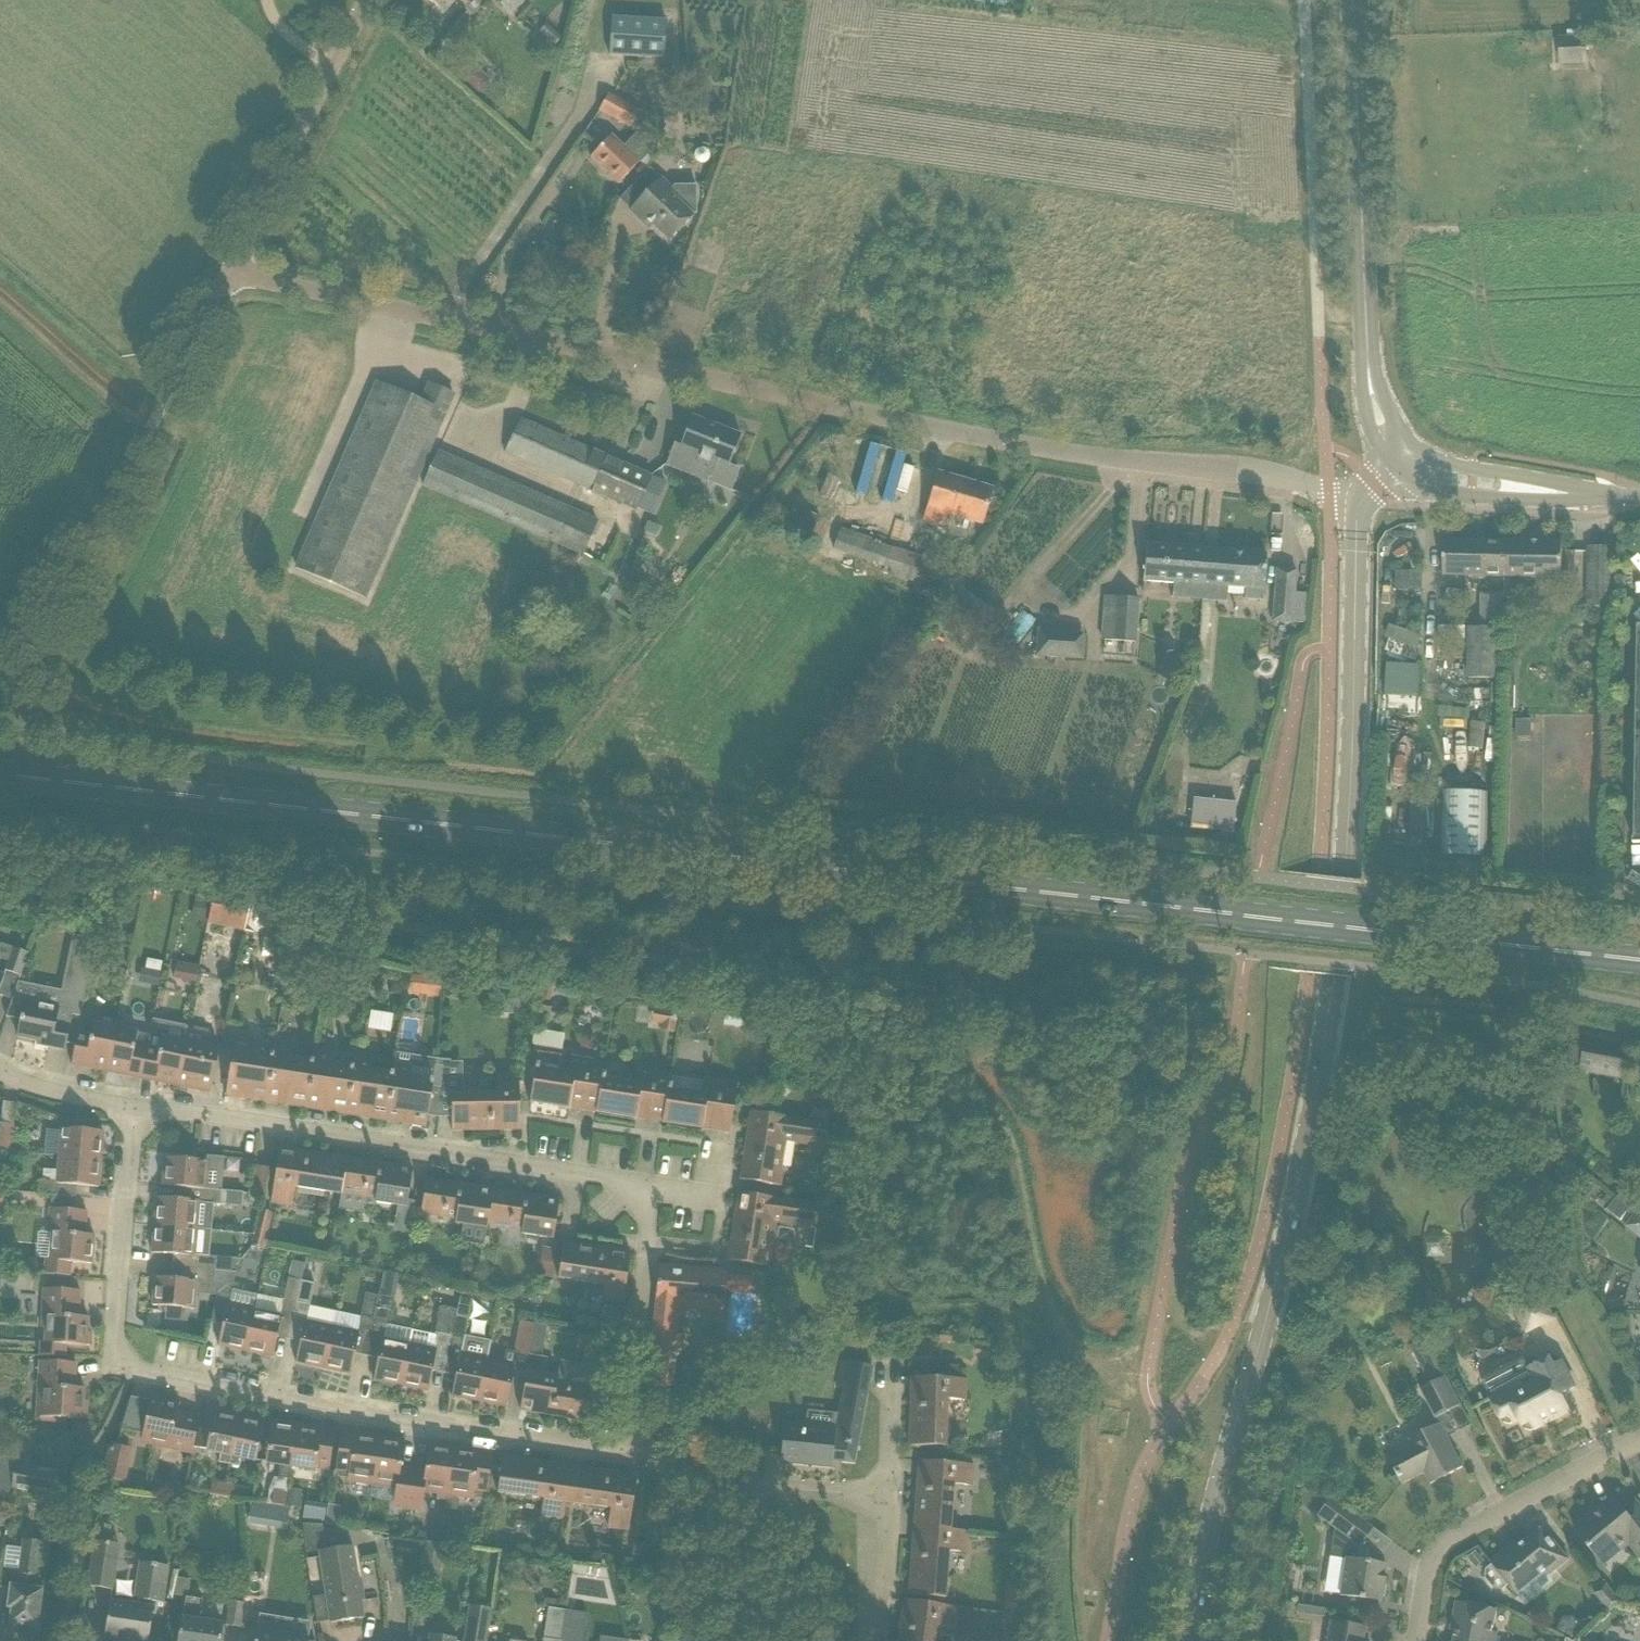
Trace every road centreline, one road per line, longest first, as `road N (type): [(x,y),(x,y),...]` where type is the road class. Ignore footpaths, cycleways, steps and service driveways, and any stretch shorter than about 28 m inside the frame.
road 1 (primary): [(0,776),(1358,928)]
road 2 (unclassified): [(1360,505),(1293,480),(1068,457),(218,277)]
road 3 (tertiary): [(1191,1640),(1226,1450),(1289,1223),(1332,986),(1347,871),(1360,505)]
road 4 (residential): [(620,1452),(283,1399),(137,1369),(118,1355),(113,1319),(136,1107)]
road 5 (residential): [(644,1184),(136,1107)]
road 6 (unclassified): [(12,673),(218,277)]
road 7 (tertiary): [(1369,380),(1352,0)]
road 8 (residential): [(1418,1640),(1436,1550),(1639,1436)]
road 9 (unclassified): [(218,277),(361,0)]
road 10 (primary): [(1639,960),(1358,928)]
road 11 (residential): [(620,1452),(648,1245),(644,1184)]
road 12 (track): [(1120,461),(1114,491),(1026,585),(975,657)]
road 13 (residential): [(709,1491),(736,1486),(884,1500)]
road 14 (residential): [(763,1640),(709,1491)]
road 15 (residential): [(872,1640),(884,1500)]
road 16 (residential): [(136,1107),(0,1073)]
road 17 (tertiary): [(1397,470),(1437,491),(1497,498),(1530,489)]

